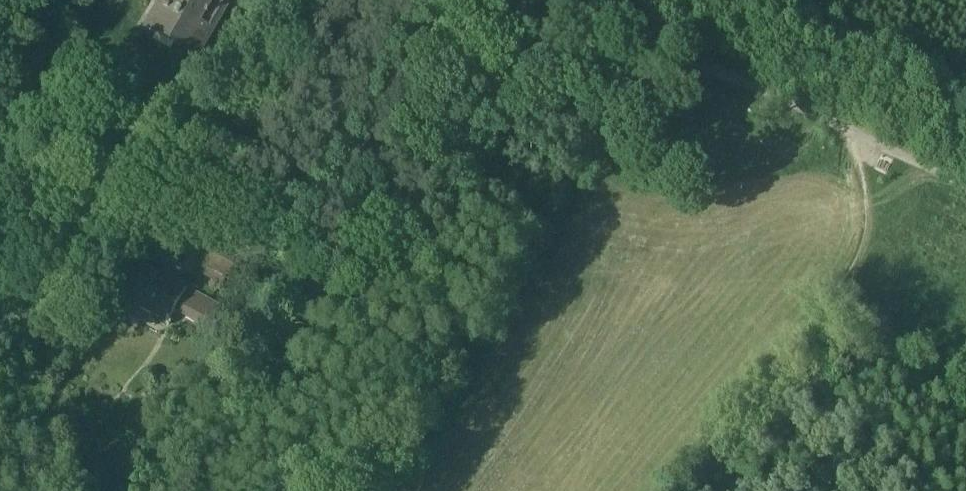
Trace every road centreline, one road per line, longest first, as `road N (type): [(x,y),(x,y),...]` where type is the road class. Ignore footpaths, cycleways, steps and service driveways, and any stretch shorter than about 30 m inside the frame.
road 1 (residential): [(547,0),(849,131)]
road 2 (track): [(849,131),(965,188)]

